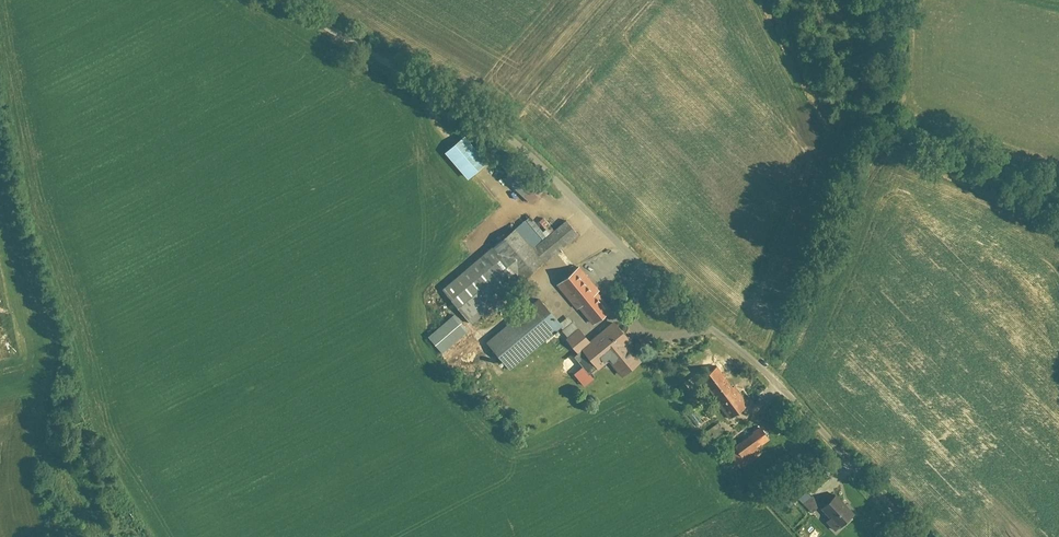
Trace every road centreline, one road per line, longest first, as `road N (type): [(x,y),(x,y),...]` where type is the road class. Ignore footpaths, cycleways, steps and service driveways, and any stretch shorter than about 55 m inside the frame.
road 1 (unclassified): [(286,0),(514,139),(910,536)]
road 2 (track): [(875,0),(875,119),(1058,202)]

